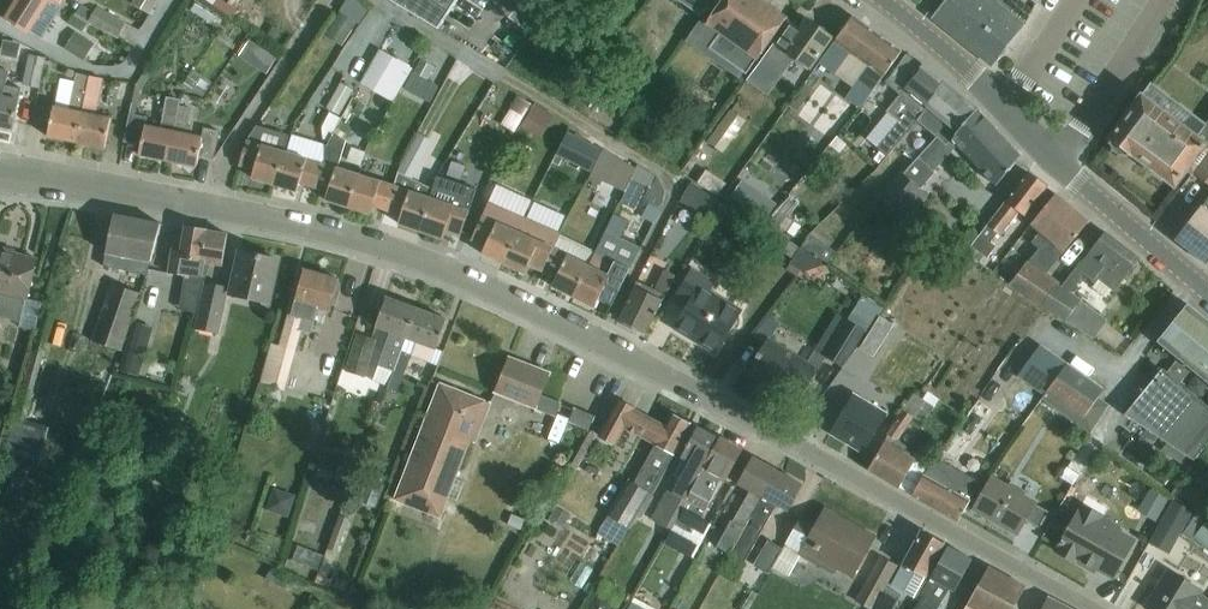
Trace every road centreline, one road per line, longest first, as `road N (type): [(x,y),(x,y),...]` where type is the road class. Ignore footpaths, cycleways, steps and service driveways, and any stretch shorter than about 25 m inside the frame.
road 1 (residential): [(0,179),(219,210),(370,242),(700,389),(1087,608)]
road 2 (tertiary): [(1207,291),(1057,163)]
road 3 (residential): [(1057,163),(1163,0)]
road 4 (tertiary): [(1005,107),(876,0)]
road 5 (residential): [(1072,0),(1005,107)]

